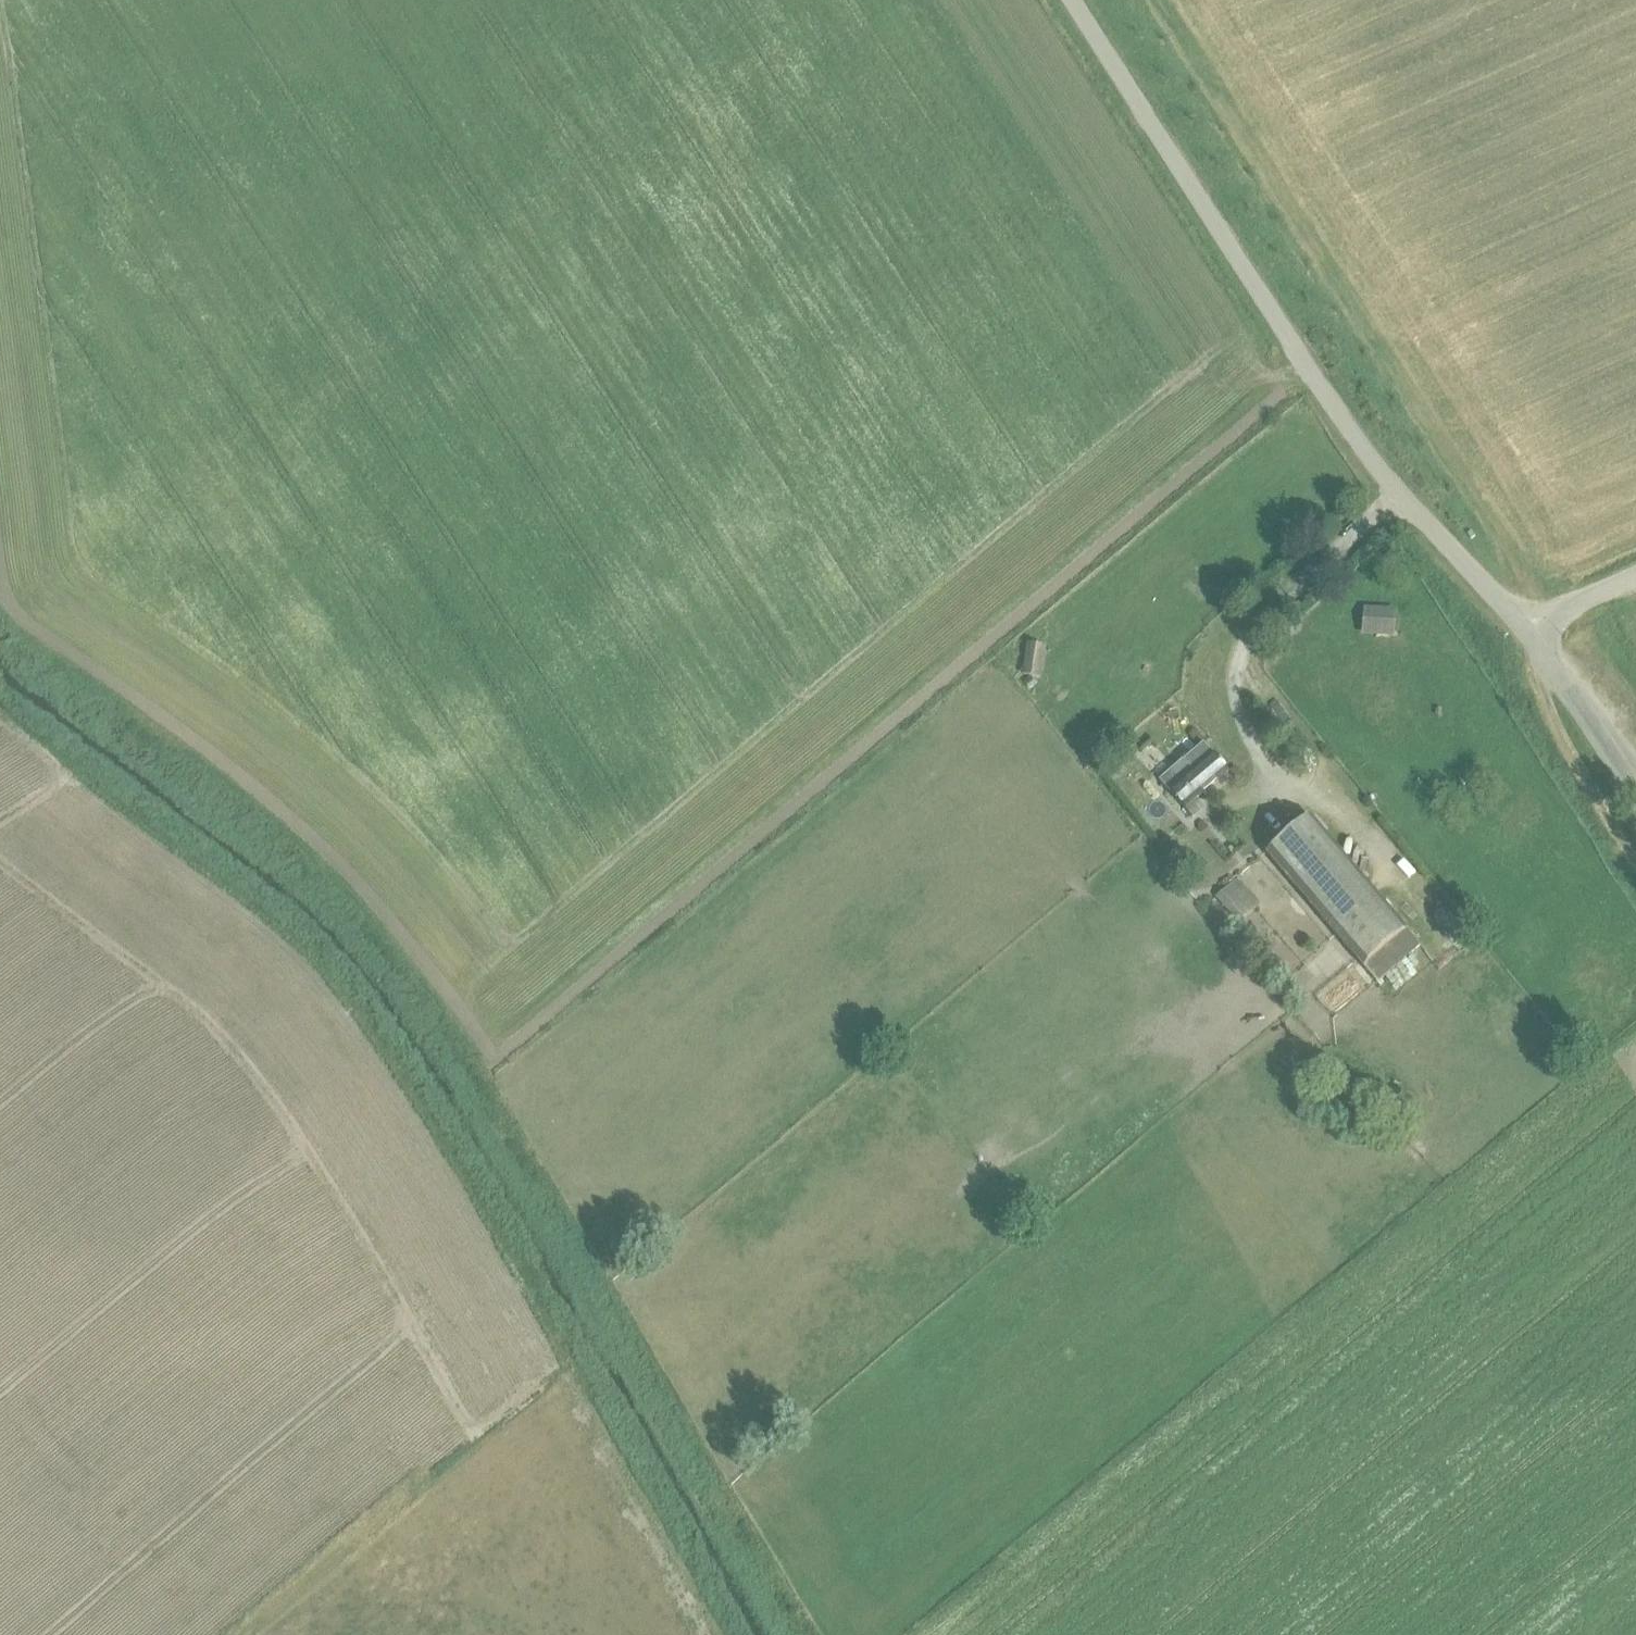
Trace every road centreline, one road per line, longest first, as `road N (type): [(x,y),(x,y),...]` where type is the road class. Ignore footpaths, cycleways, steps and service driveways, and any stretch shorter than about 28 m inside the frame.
road 1 (track): [(1183,0),(1540,564),(1537,673),(1577,758),(1635,852)]
road 2 (tertiary): [(1073,0),(1306,367),(1403,500)]
road 3 (residential): [(1403,500),(1248,635),(1233,685),(1259,756)]
road 4 (tertiary): [(1403,500),(1487,593),(1541,636)]
road 5 (tertiary): [(1635,786),(1541,636)]

